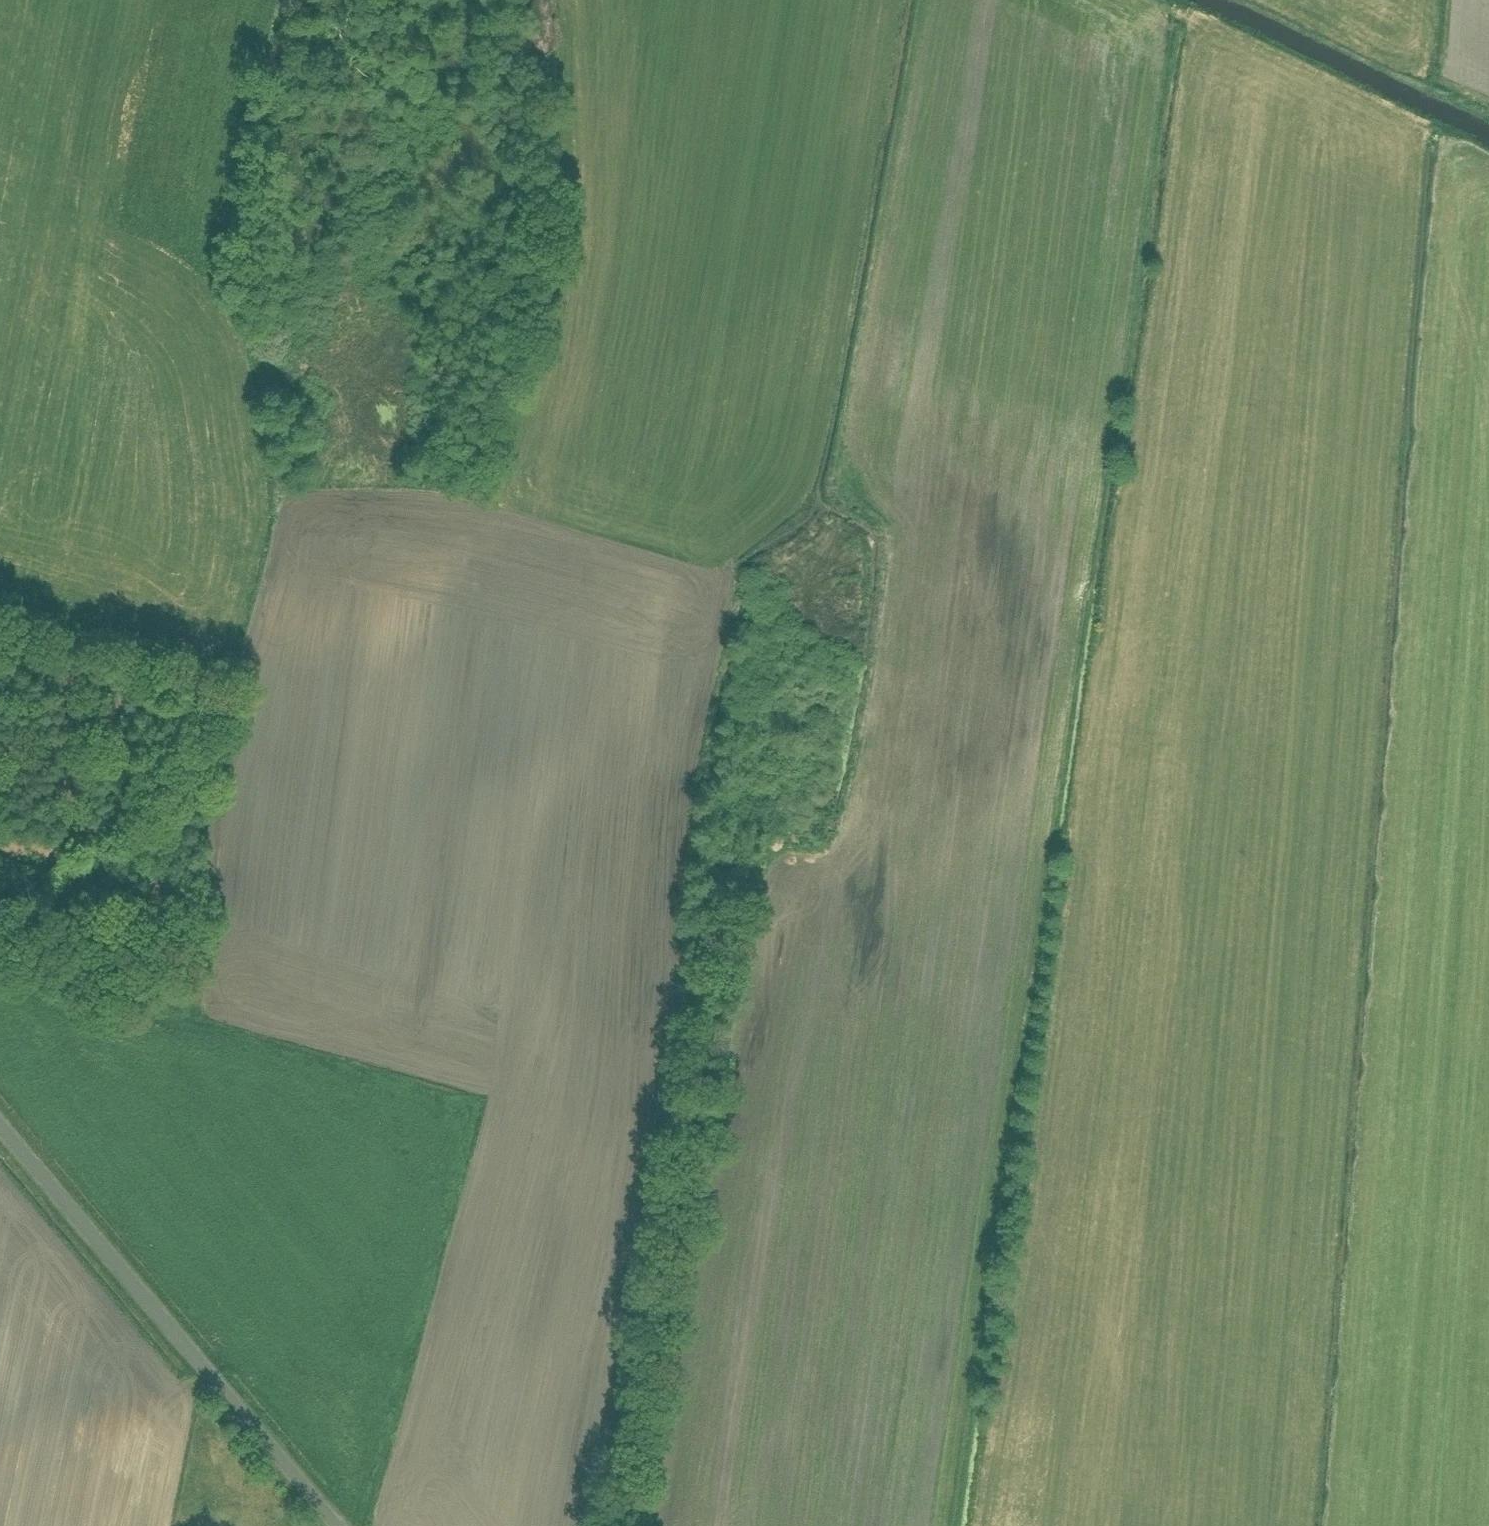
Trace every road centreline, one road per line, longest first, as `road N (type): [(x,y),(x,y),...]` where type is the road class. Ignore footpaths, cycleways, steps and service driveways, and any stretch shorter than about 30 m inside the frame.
road 1 (unclassified): [(336,1525),(0,1126)]

